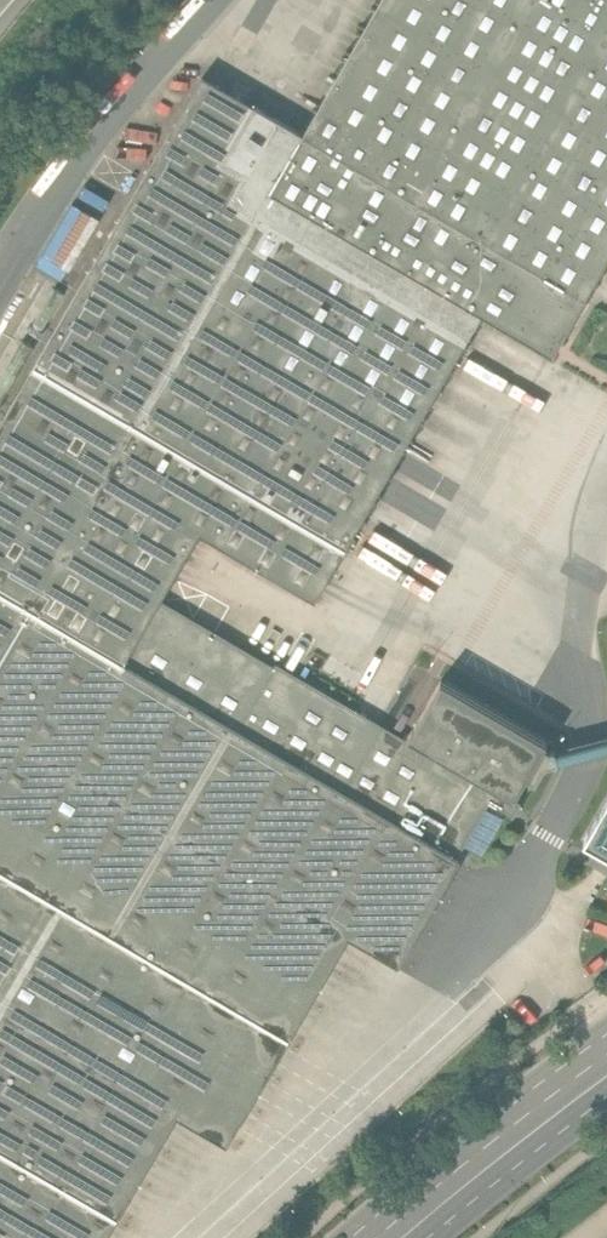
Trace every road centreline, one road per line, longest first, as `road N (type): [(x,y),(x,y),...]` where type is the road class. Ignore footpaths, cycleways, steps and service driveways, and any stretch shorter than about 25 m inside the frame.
road 1 (tertiary): [(389,1237),(606,1066)]

